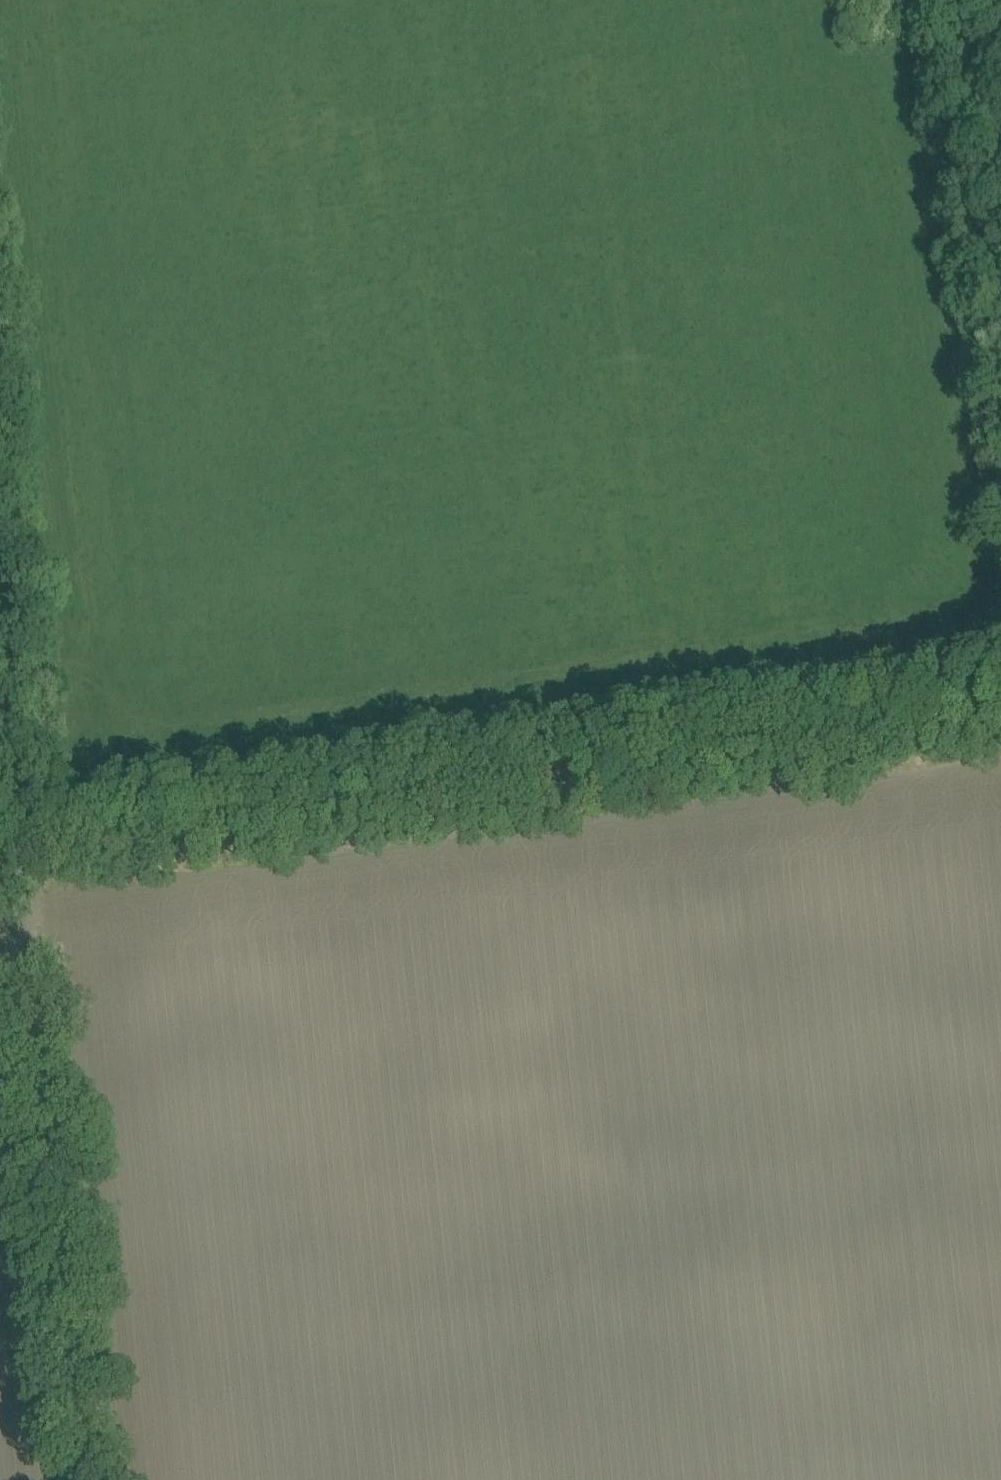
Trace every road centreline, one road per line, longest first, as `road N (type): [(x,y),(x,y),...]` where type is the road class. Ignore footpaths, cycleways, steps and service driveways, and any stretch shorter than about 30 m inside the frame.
road 1 (track): [(0,661),(85,1479)]

